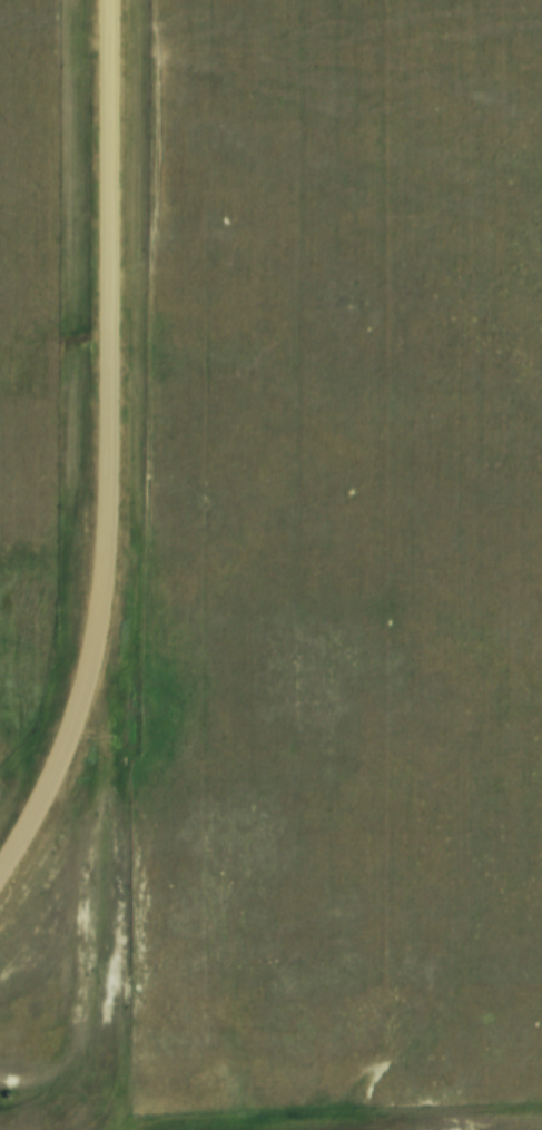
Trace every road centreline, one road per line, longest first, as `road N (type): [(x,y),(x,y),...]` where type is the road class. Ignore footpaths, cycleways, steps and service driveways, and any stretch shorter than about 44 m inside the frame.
road 1 (residential): [(0,879),(51,783),(99,635),(107,561),(111,0)]

